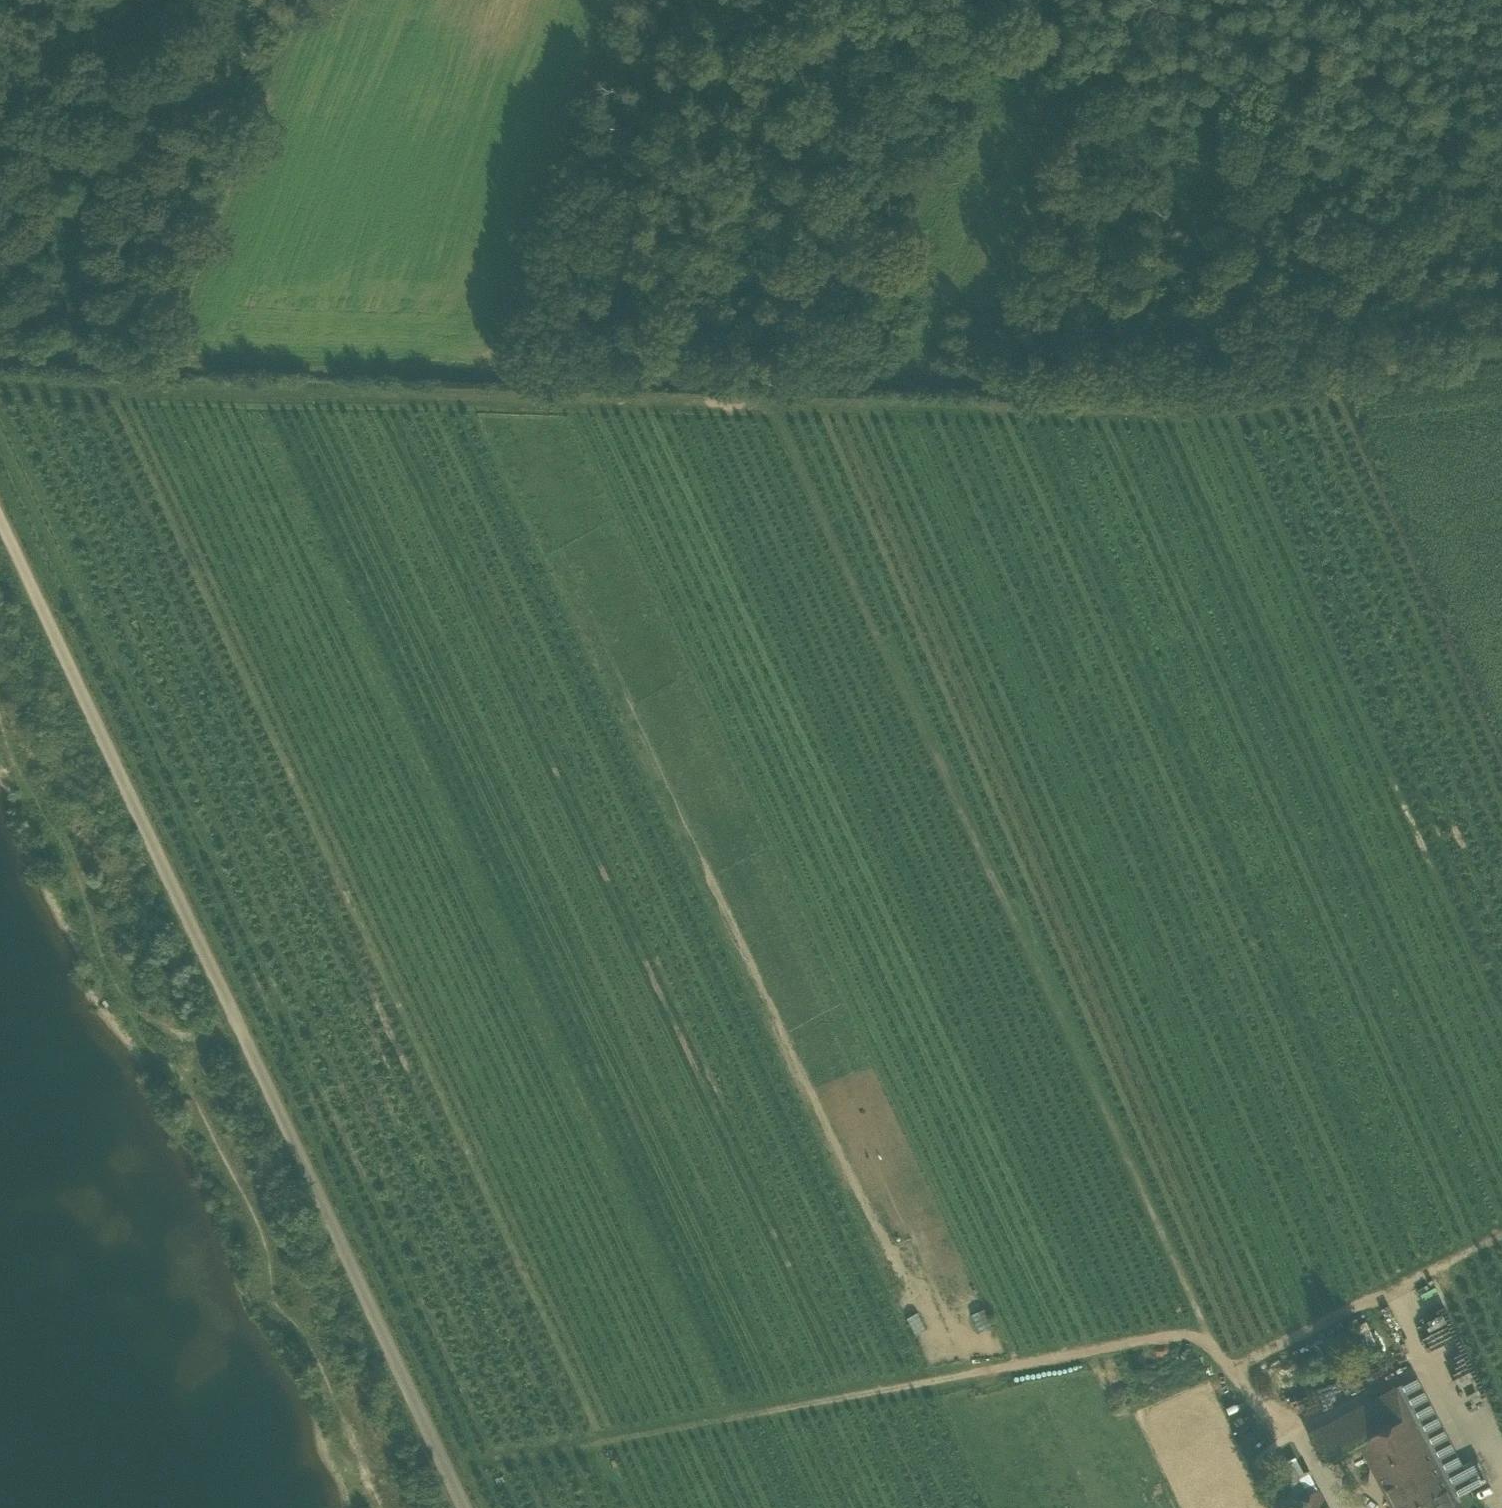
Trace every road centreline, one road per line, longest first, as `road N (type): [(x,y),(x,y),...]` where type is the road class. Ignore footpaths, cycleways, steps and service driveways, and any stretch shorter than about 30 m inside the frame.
road 1 (track): [(0,359),(526,379),(1205,391),(1501,350)]
road 2 (track): [(464,1507),(0,522)]
road 3 (track): [(1205,391),(1215,313),(1191,208)]

